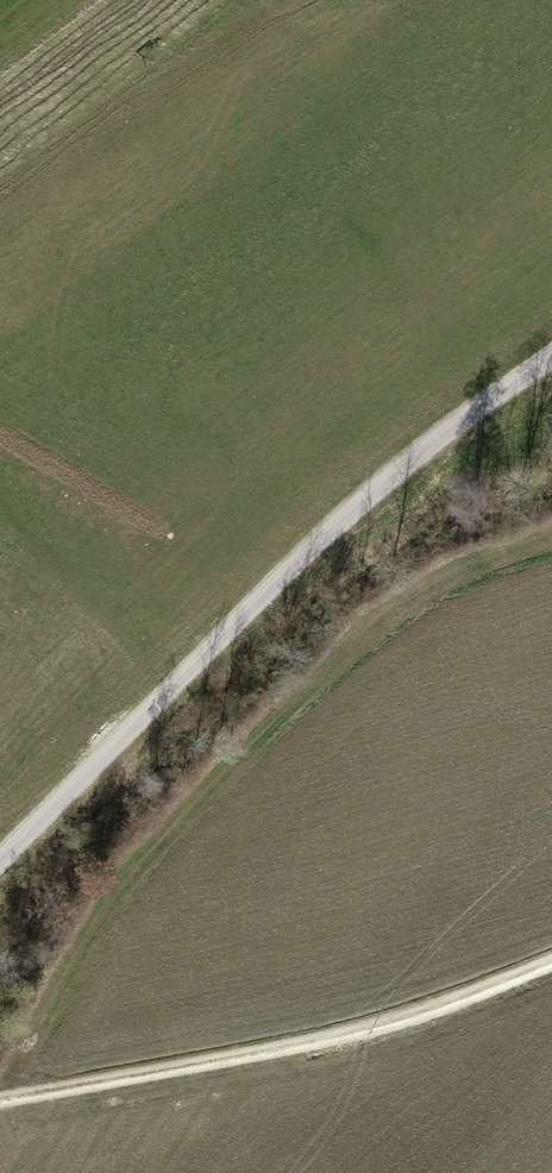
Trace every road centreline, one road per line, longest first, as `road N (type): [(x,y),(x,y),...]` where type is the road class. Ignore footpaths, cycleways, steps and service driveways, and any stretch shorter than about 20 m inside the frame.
road 1 (unclassified): [(551,354),(299,558),(0,862)]
road 2 (track): [(0,501),(460,0)]
road 3 (track): [(0,1100),(391,1026),(551,964)]

